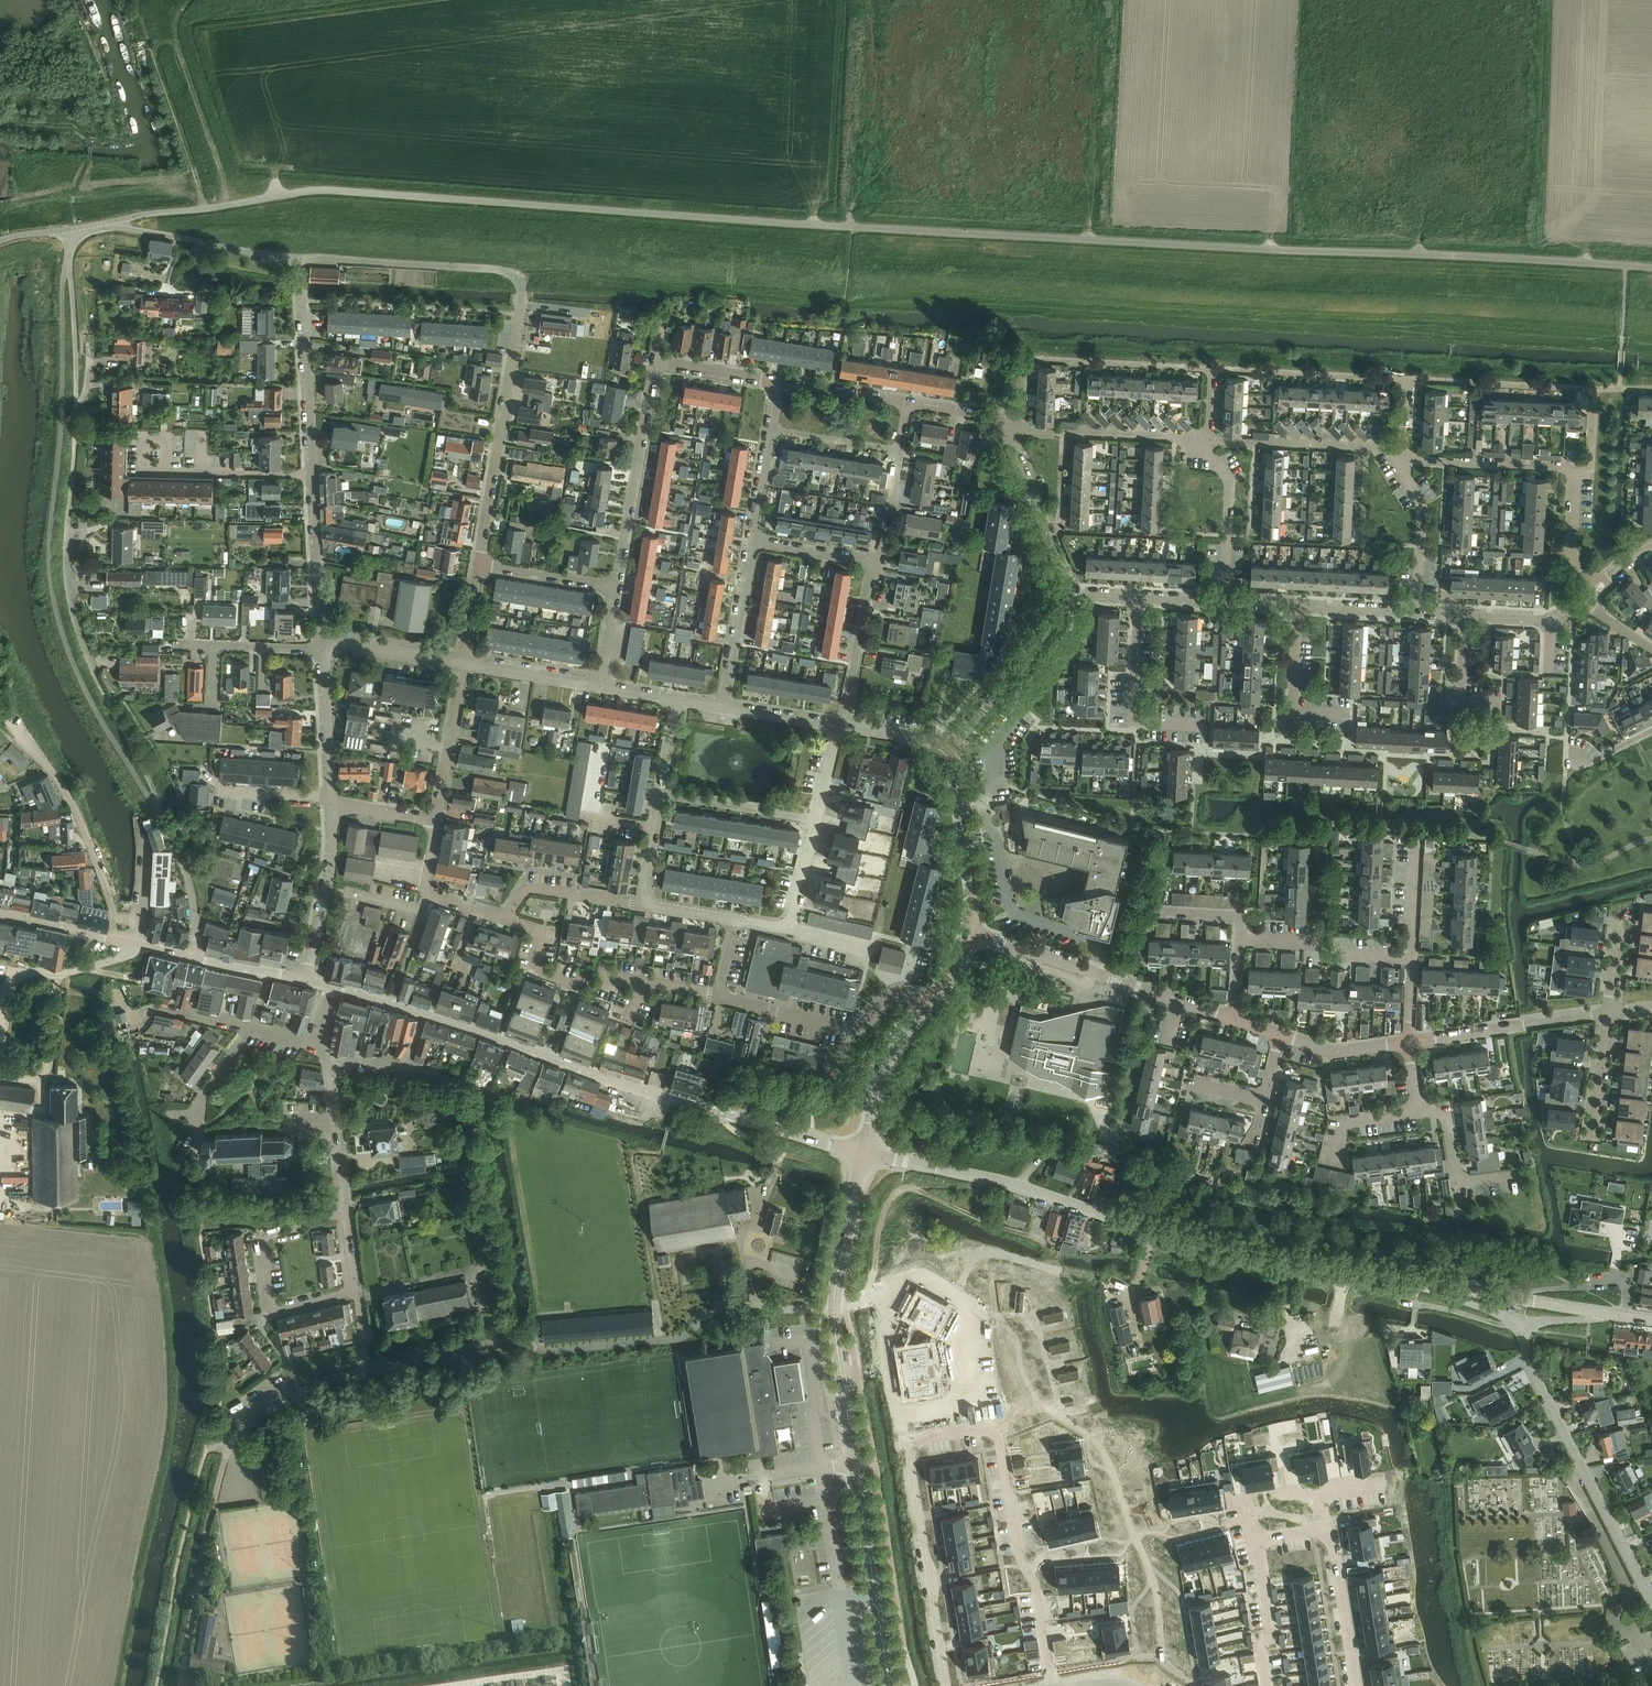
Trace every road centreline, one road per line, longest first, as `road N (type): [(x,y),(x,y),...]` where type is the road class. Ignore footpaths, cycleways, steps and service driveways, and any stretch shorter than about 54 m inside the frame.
road 1 (tertiary): [(1445,1287),(1184,1238),(1010,1182),(863,1153)]
road 2 (residential): [(946,1685),(906,1451),(999,1434),(1014,1546),(1044,1623),(1056,1685)]
road 3 (unclassified): [(68,255),(52,586),(90,697),(159,812)]
road 4 (residential): [(159,812),(87,657),(69,593),(77,381),(68,255)]
road 5 (residential): [(863,1153),(619,1083),(331,986)]
road 6 (tertiary): [(890,1685),(835,1317),(863,1153)]
road 7 (residential): [(480,565),(518,281),(494,269),(301,258)]
road 8 (residential): [(617,587),(656,361),(780,382)]
road 9 (unclassified): [(1651,1601),(1531,1370),(1521,1321)]
road 10 (residential): [(1402,378),(1595,389),(1592,463),(1576,467)]
road 11 (residential): [(1016,428),(1027,359),(1213,368)]
road 12 (residential): [(344,1212),(267,1233),(261,1243),(272,1313),(355,1291)]
road 13 (track): [(178,1685),(226,1444)]
road 14 (residential): [(114,918),(76,810),(34,745),(4,717)]
road 15 (residential): [(313,473),(301,258)]
road 16 (track): [(882,1298),(876,1256),(893,1195),(994,1179)]
road 17 (residential): [(192,1150),(201,1104),(251,1029),(320,1044)]
road 18 (residential): [(903,994),(853,1030),(718,996)]
road 19 (residential): [(1210,439),(1016,428)]
road 20 (residential): [(1205,725),(1134,721),(1140,599)]
road 21 (unclassified): [(972,934),(957,744)]
road 22 (residential): [(301,258),(114,222)]
road 23 (residential): [(1213,368),(1402,378)]
road 24 (residential): [(1399,447),(1210,439)]
road 25 (residential): [(1151,991),(972,934)]
road 26 (residential): [(1319,1502),(1358,1685)]
road 27 (unclassified): [(957,744),(1070,595)]
road 28 (unclassified): [(305,980),(329,877),(331,801)]
road 29 (residential): [(1070,595),(1013,442),(1016,428)]
road 30 (residential): [(322,650),(313,473)]
road 31 (residential): [(1576,467),(1399,458)]
road 32 (residential): [(1242,1516),(1276,1685)]
road 33 (residential): [(1223,603),(1230,487),(1210,455),(1210,439)]
road 34 (residential): [(344,1212),(320,1044)]
road 35 (residential): [(144,469),(313,473)]
road 36 (unclassified): [(863,1153),(887,1065),(930,1002)]
road 37 (residential): [(816,821),(789,930),(735,920)]
road 38 (residential): [(751,541),(725,706)]
road 39 (residential): [(840,725),(874,562)]
road 40 (residential): [(1419,1111),(1448,1107),(1458,1182),(1515,1174)]
road 41 (residential): [(1348,715),(1294,713),(1298,607)]
road 42 (residential): [(1417,613),(1422,511),(1399,458)]
road 43 (tertiary): [(1602,1313),(1445,1287)]
road 44 (residential): [(437,820),(463,664)]
road 45 (residential): [(816,821),(660,796)]
road 46 (residential): [(643,905),(526,887),(505,919)]
road 47 (residential): [(1116,1141),(1151,991)]
road 48 (unclassified): [(159,812),(189,878),(197,957)]
road 49 (unclassified): [(331,801),(322,650)]
road 50 (track): [(911,1188),(1047,1248)]
road 51 (residential): [(174,644),(322,650)]
road 52 (unclassified): [(322,650),(359,648),(463,664)]
road 53 (unclassified): [(463,664),(600,687)]
road 54 (residential): [(617,587),(480,565)]
road 55 (residential): [(1410,1043),(1334,1050),(1280,1035)]
road 56 (residential): [(900,451),(771,429)]
road 57 (residential): [(780,382),(909,403)]
road 58 (residential): [(582,988),(534,968),(541,930),(505,919)]
road 59 (residential): [(1608,1012),(1592,1139)]
road 60 (residential): [(1598,587),(1574,553),(1576,467)]
road 61 (residential): [(1414,958),(1420,833)]
road 62 (residential): [(874,562),(751,541)]
road 63 (residential): [(117,939),(0,913)]

